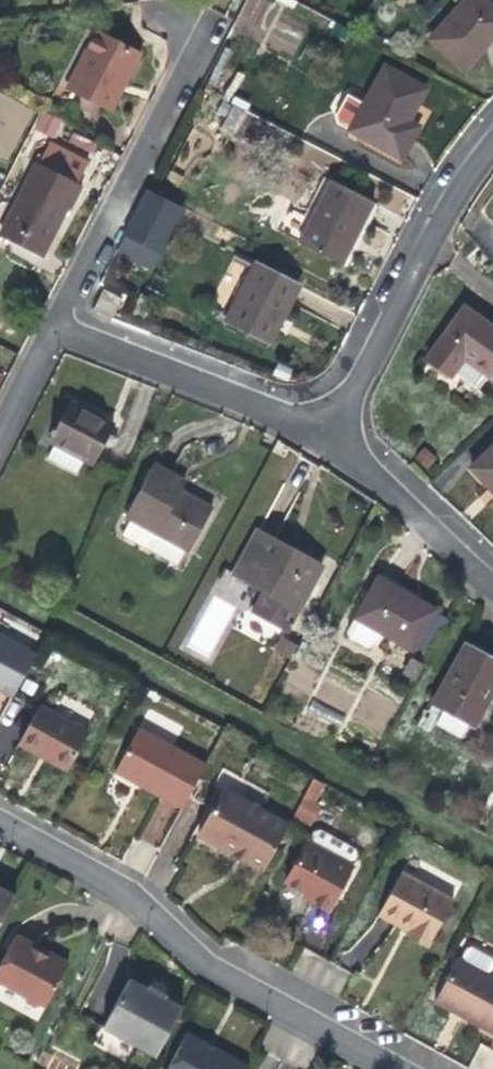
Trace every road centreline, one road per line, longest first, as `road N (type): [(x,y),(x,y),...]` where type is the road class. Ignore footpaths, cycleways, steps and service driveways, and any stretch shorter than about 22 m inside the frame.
road 1 (track): [(492,861),(0,595)]
road 2 (residential): [(0,824),(130,898),(210,975),(385,1068)]
road 3 (residential): [(178,18),(185,67),(49,323)]
road 4 (residential): [(492,139),(453,193),(327,433)]
road 5 (residential): [(49,323),(327,433)]
road 6 (residential): [(327,433),(492,591)]

